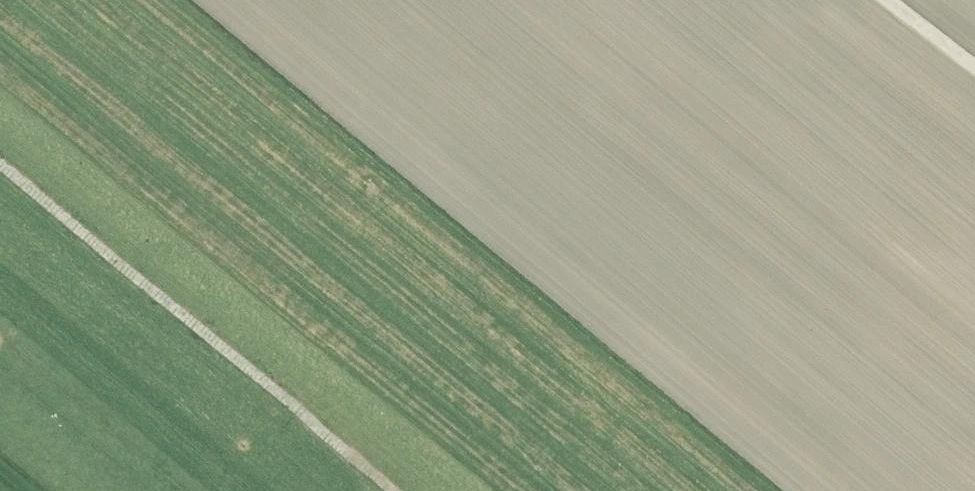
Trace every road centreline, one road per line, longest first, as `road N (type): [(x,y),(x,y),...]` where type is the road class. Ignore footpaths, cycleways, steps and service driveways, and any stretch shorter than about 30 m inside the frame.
road 1 (track): [(395,490),(0,163)]

